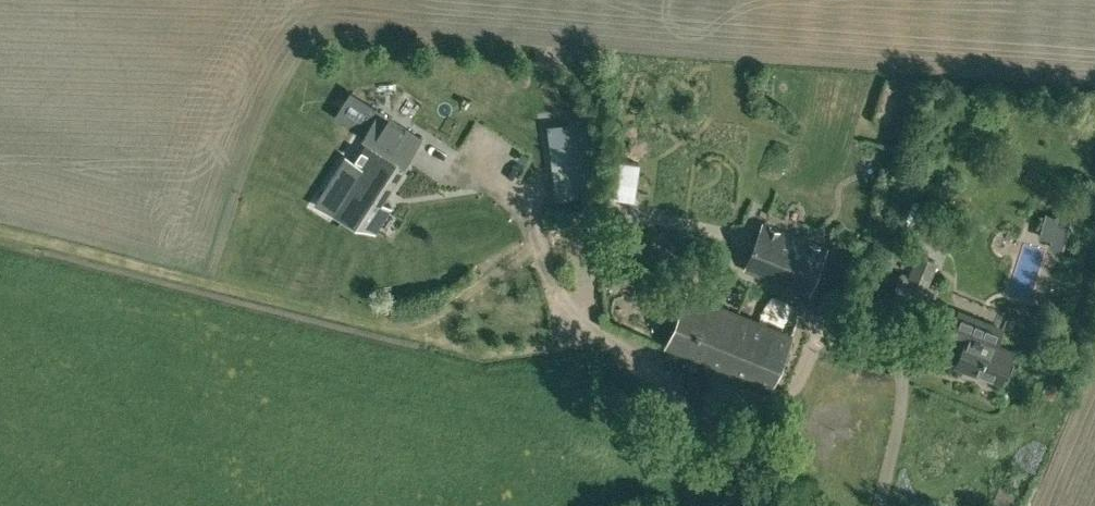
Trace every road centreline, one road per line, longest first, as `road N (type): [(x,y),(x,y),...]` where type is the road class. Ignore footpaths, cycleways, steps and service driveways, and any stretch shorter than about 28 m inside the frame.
road 1 (track): [(613,332),(481,352),(0,232)]

